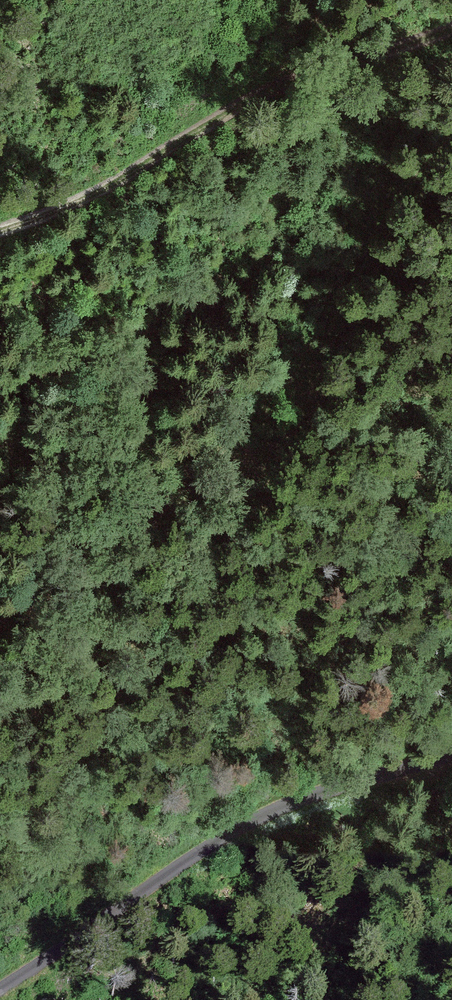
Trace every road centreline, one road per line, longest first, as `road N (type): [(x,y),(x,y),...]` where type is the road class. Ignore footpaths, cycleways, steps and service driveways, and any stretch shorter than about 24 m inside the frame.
road 1 (track): [(0,616),(231,446),(275,394),(398,191),(451,138)]
road 2 (track): [(451,756),(306,800),(232,835),(0,990)]
road 3 (track): [(0,230),(93,196),(261,95),(451,28)]

